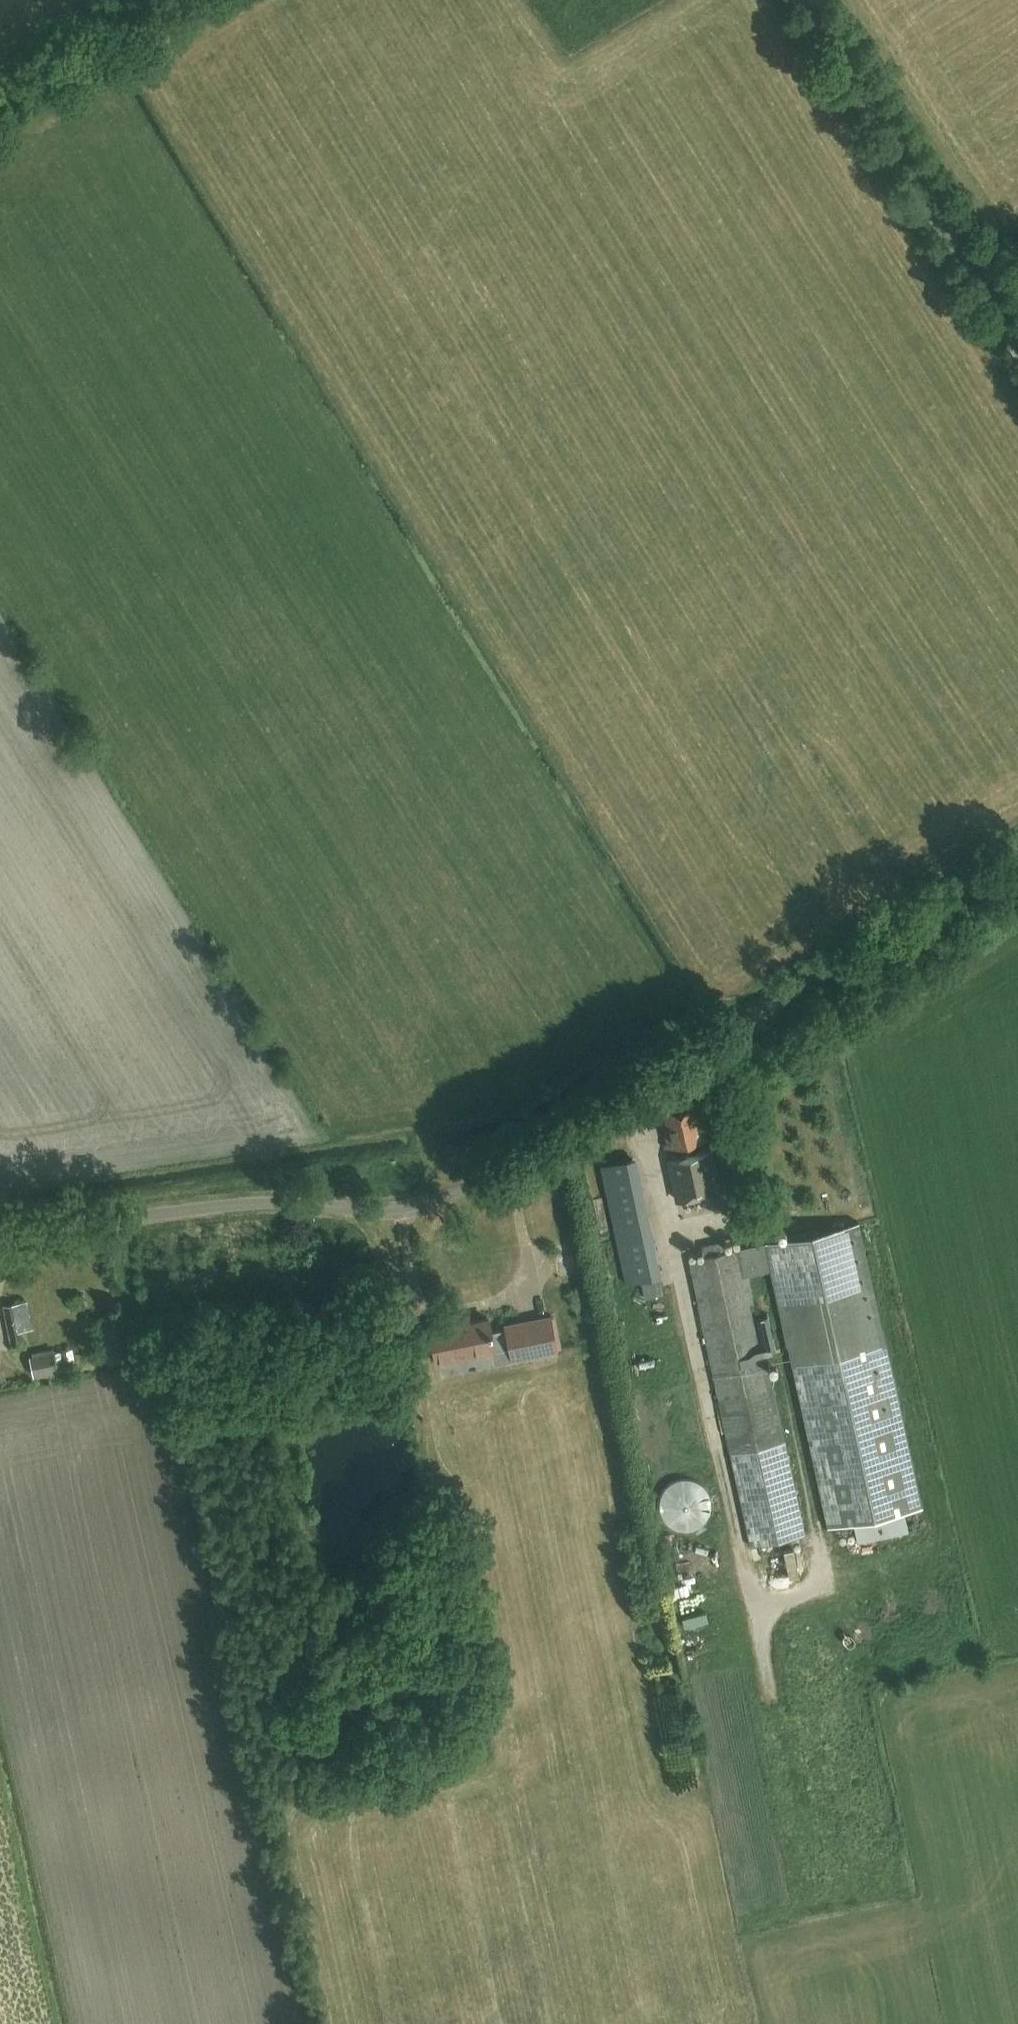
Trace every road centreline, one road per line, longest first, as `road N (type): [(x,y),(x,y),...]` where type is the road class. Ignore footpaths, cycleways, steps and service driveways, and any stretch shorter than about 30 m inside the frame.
road 1 (unclassified): [(0,1233),(199,1206),(398,1207),(447,1195),(514,1163),(1017,852)]
road 2 (unclassified): [(1017,335),(808,0)]
road 3 (unclassified): [(0,97),(157,0)]

